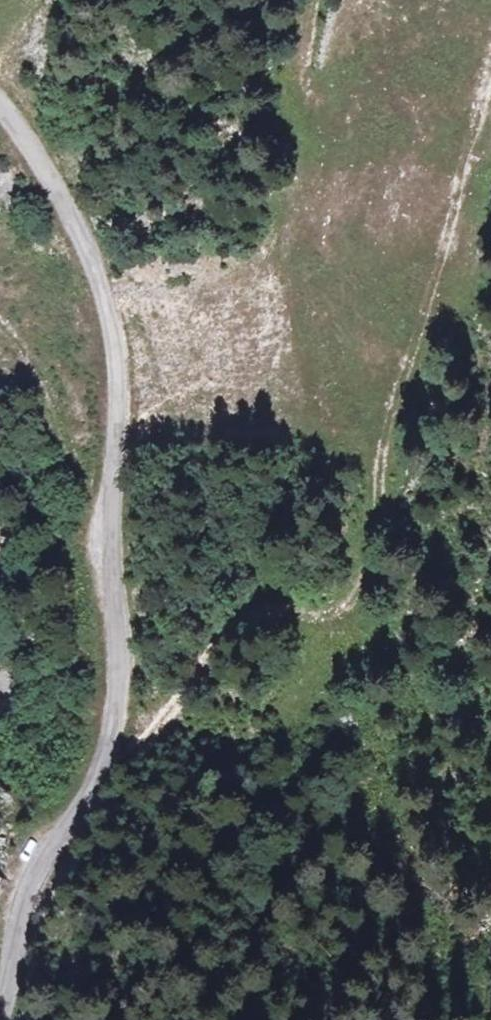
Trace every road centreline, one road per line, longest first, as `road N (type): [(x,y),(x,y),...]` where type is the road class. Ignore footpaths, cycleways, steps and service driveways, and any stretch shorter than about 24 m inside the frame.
road 1 (unclassified): [(0,102),(73,223),(99,295),(115,375),(108,567),(114,687),(89,776),(21,895),(0,977)]
road 2 (track): [(89,776),(141,753),(248,615),(324,617),(364,594),(380,553),(381,452),(490,63)]
road 3 (track): [(108,567),(46,381),(0,326)]

